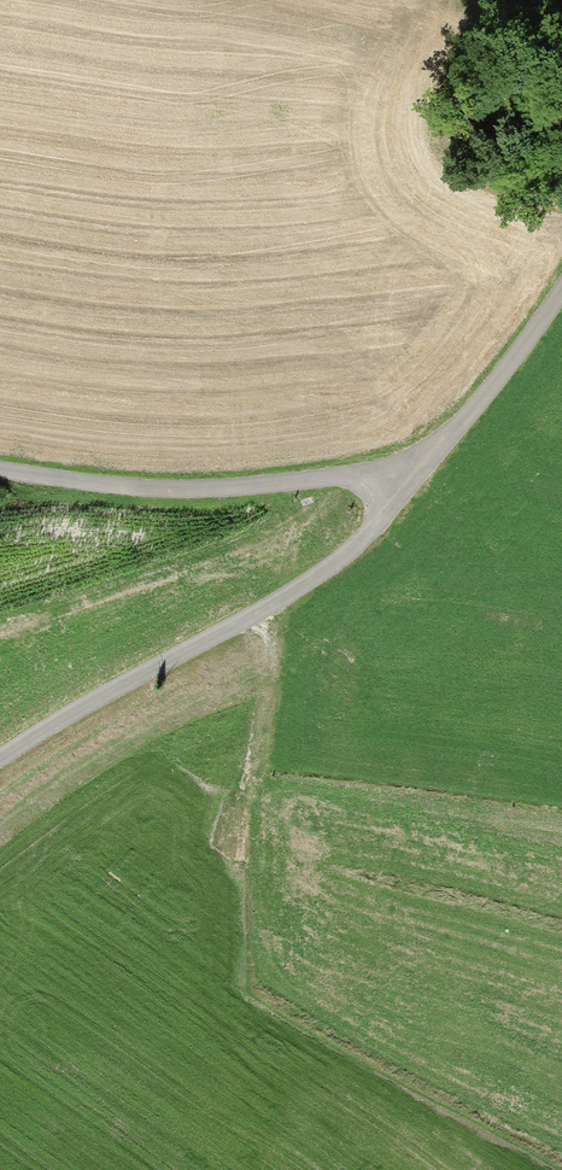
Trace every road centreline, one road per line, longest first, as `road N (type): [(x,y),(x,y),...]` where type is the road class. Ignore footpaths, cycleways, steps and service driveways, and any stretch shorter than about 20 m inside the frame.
road 1 (track): [(561,280),(334,565),(263,612),(112,686),(0,766)]
road 2 (track): [(0,475),(144,492),(350,481),(394,488),(408,479)]
road 3 (track): [(224,849),(248,789),(266,665),(263,612)]

